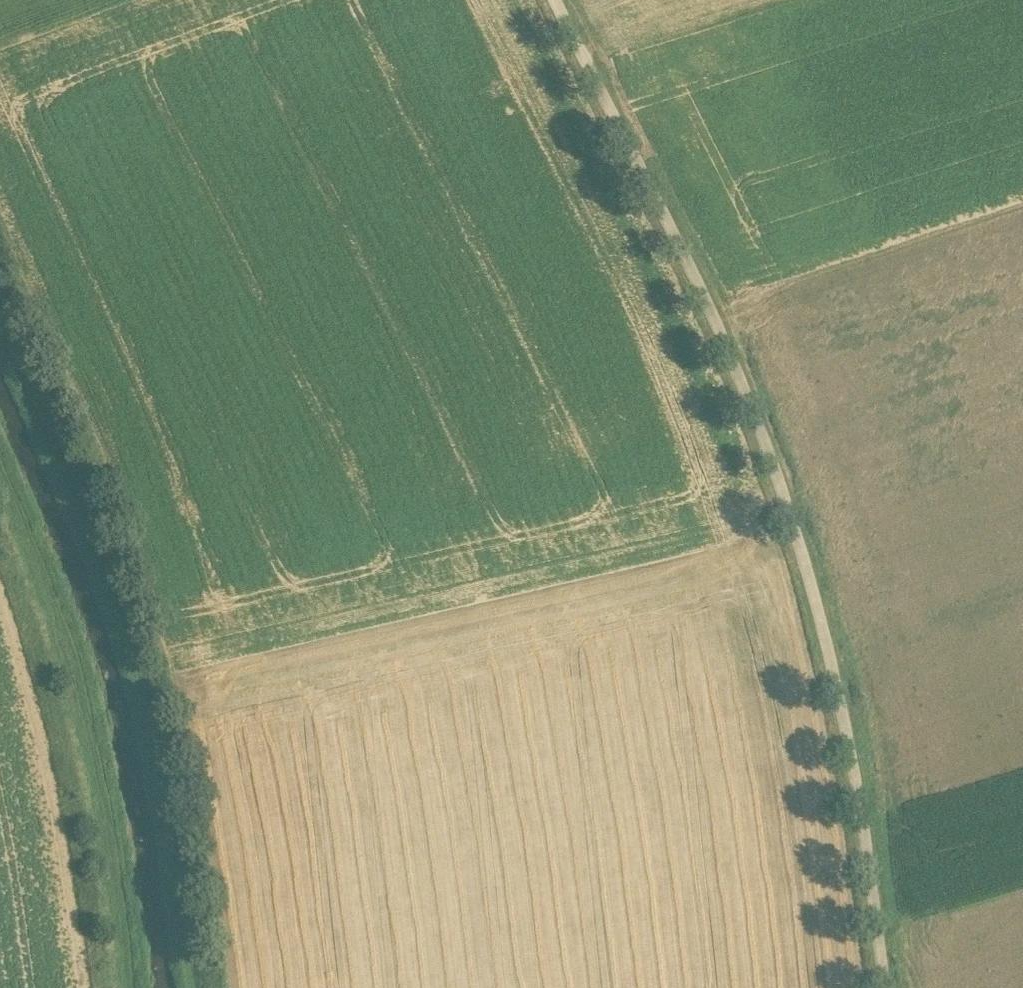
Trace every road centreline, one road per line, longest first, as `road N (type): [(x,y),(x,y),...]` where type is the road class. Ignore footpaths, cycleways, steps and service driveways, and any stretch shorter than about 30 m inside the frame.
road 1 (unclassified): [(886,987),(854,764),(802,547),(734,364),(556,0)]

